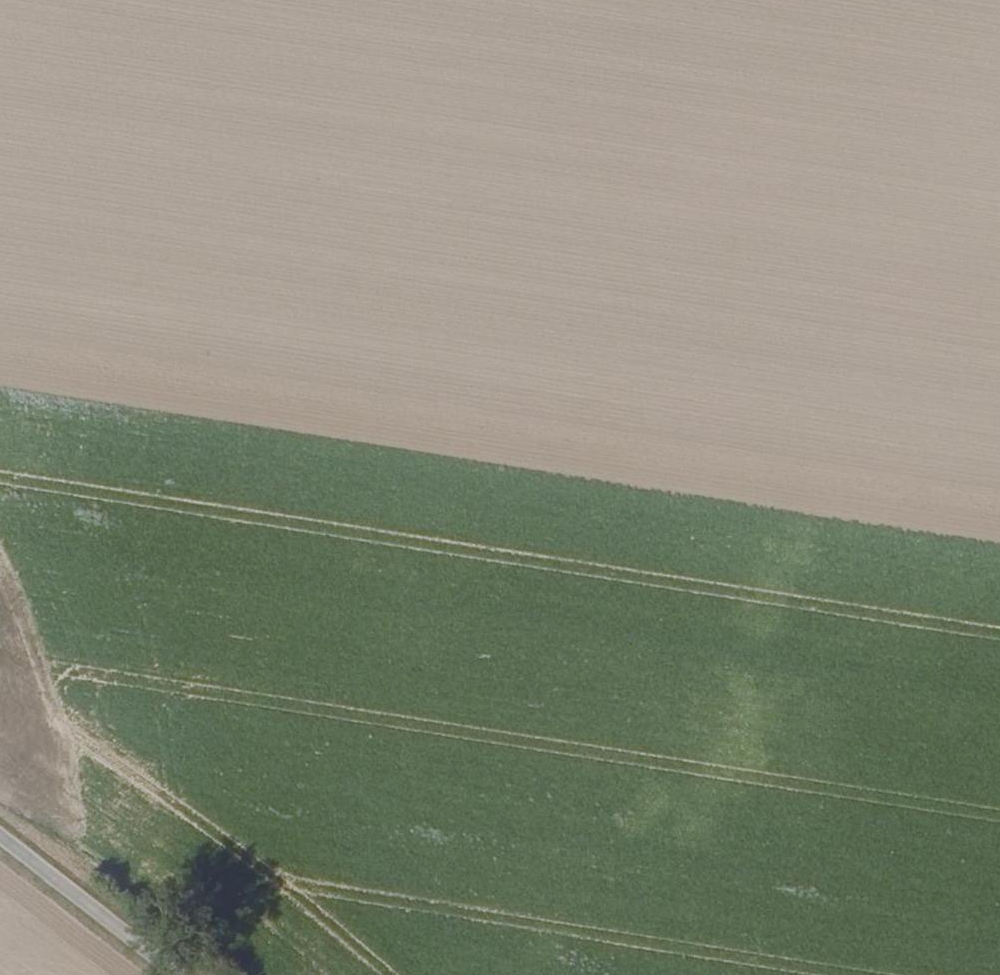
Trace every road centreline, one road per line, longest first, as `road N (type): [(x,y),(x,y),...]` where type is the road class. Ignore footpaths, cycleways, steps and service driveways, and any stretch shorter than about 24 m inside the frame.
road 1 (unclassified): [(178,974),(0,836)]

